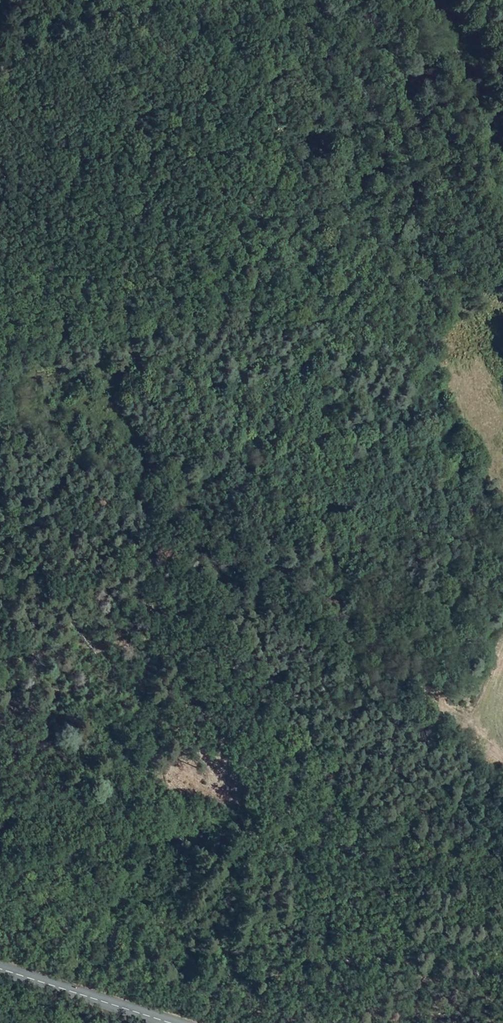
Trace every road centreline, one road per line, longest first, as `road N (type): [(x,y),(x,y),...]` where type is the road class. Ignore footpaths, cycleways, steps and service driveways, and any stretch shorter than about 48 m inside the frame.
road 1 (secondary): [(169,1022),(0,969)]

